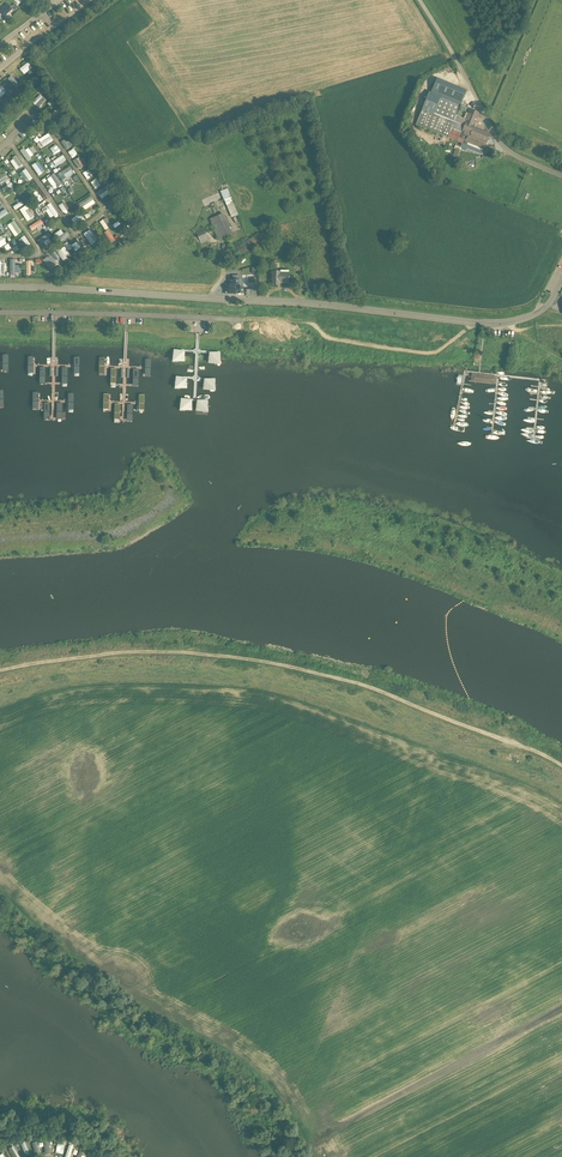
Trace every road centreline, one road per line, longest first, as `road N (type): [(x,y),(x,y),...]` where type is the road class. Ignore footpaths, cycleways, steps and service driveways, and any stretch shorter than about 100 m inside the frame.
road 1 (track): [(0,670),(146,652),(255,661),(364,687),(561,767)]
road 2 (unclassified): [(0,287),(303,303),(498,324),(539,313),(561,281)]
road 3 (track): [(61,289),(75,267),(151,231),(36,58),(113,0)]
road 4 (track): [(471,322),(432,353),(326,337),(310,323),(233,320)]
road 5 (unclassified): [(561,176),(497,140),(419,0)]

